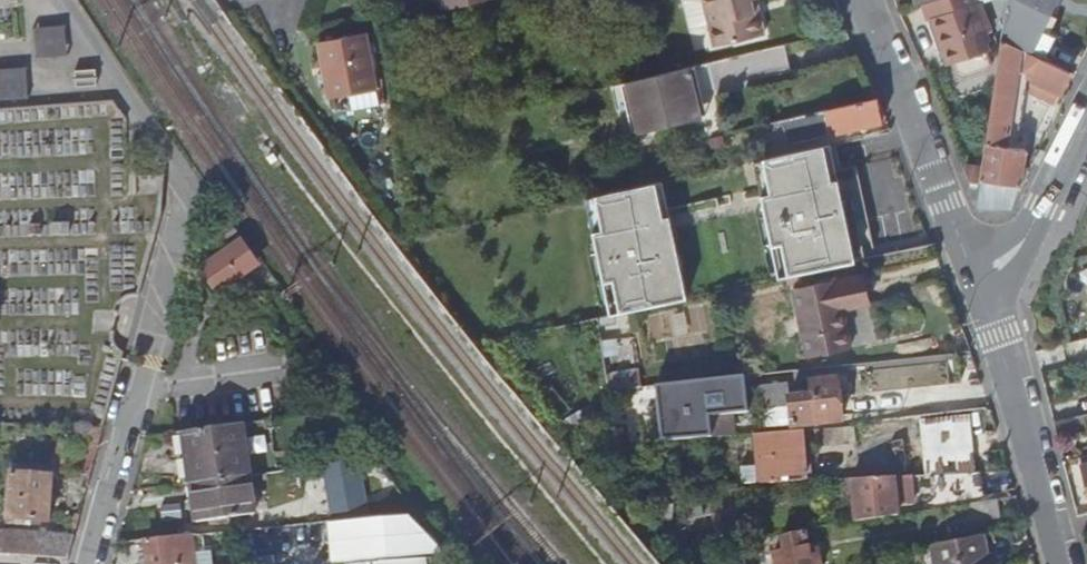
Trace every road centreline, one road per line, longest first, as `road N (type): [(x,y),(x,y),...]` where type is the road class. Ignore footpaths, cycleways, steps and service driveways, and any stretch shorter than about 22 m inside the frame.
road 1 (residential): [(982,302),(912,98),(868,0)]
road 2 (residential): [(1058,563),(1017,396),(982,302)]
road 3 (residential): [(982,302),(1040,206),(1086,103)]
road 4 (residential): [(88,563),(136,393)]

